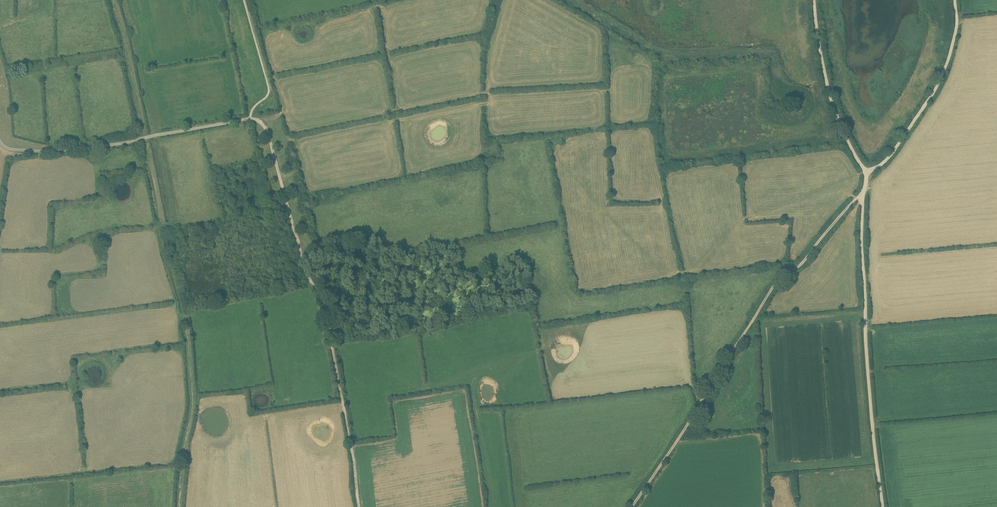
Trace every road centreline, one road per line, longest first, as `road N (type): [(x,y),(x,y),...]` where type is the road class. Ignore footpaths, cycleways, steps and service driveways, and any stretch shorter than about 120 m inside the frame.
road 1 (track): [(631,506),(776,282),(862,195),(867,173)]
road 2 (track): [(359,506),(330,313),(303,263),(270,142)]
road 3 (track): [(862,195),(883,506)]
road 4 (track): [(250,118),(62,150),(11,149),(0,141)]
road 5 (track): [(955,0),(955,36),(936,89),(888,158),(867,173)]
road 6 (track): [(867,173),(833,105),(814,0)]

